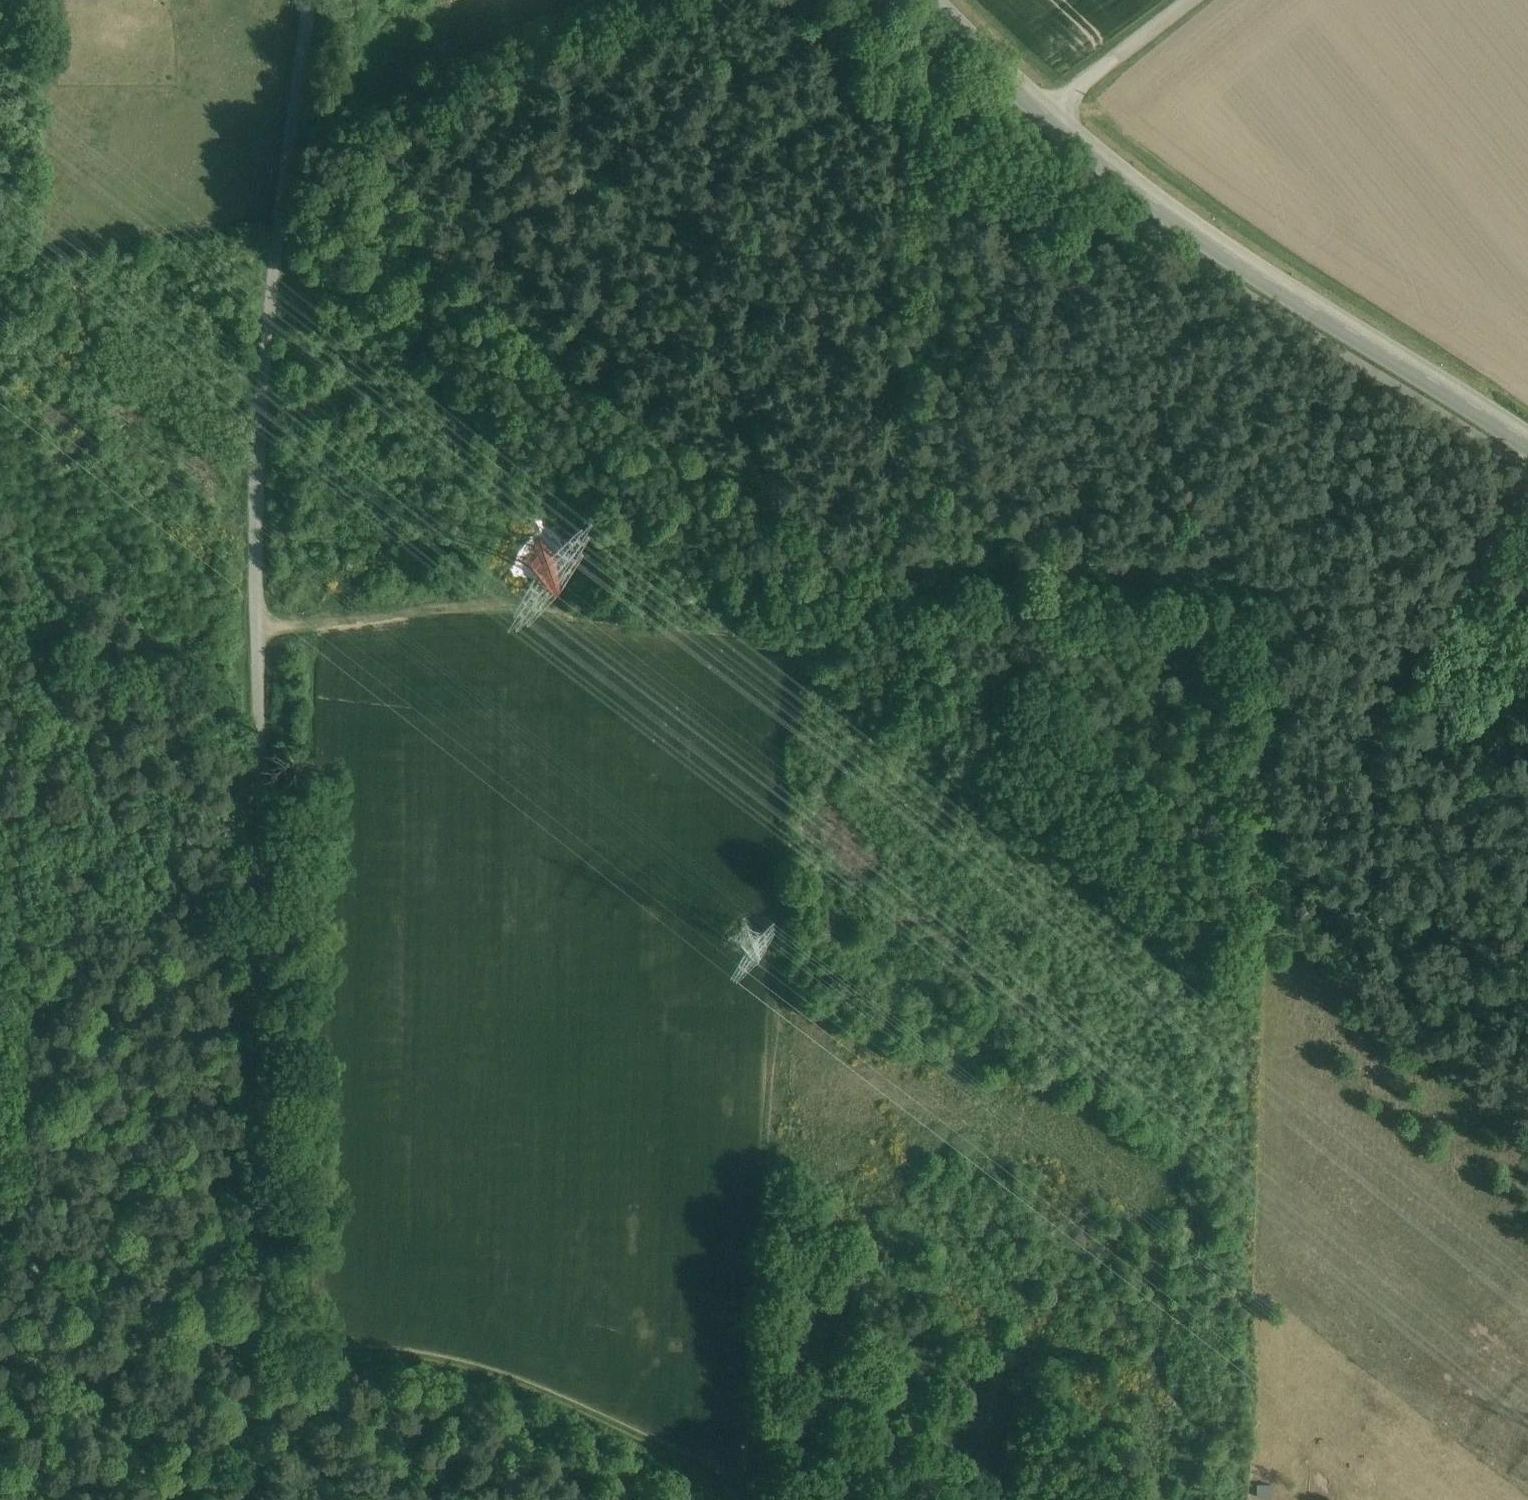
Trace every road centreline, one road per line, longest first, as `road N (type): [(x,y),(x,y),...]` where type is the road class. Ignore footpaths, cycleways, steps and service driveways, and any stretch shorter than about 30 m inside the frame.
road 1 (track): [(307,0),(256,481),(257,1344)]
road 2 (tertiary): [(1527,456),(1104,180),(1042,123)]
road 3 (track): [(770,1499),(646,1436),(439,1360),(257,1344)]
road 4 (unclassified): [(0,1255),(257,1344)]
road 5 (unclassified): [(1042,123),(1196,0)]
road 6 (tertiary): [(1042,123),(968,56),(923,0)]
road 7 (track): [(257,1344),(250,1499)]

